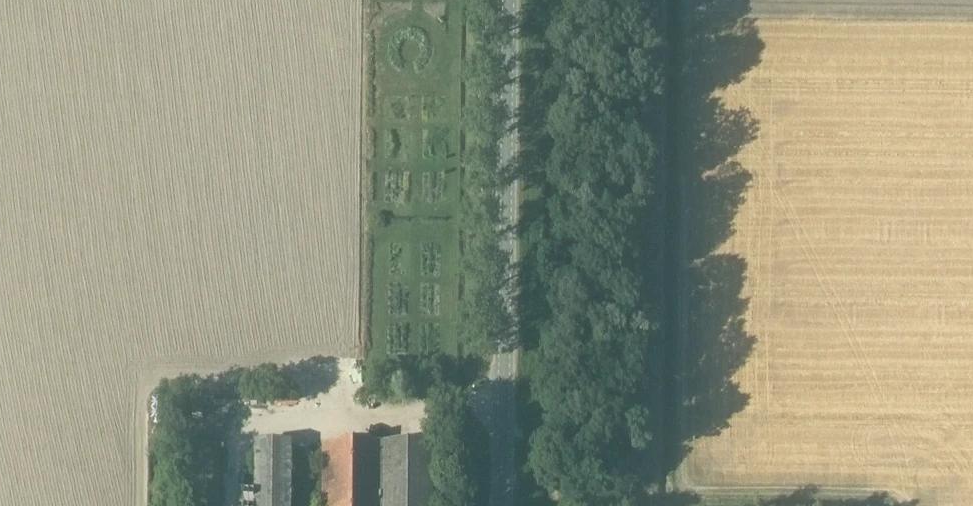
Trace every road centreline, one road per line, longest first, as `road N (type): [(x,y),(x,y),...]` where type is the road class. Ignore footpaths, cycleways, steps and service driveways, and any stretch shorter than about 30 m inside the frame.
road 1 (unclassified): [(502,505),(507,0)]

